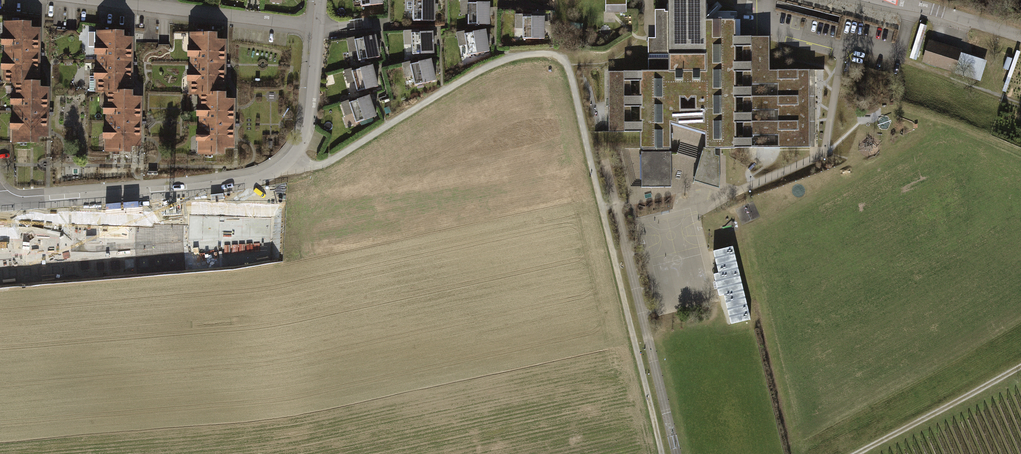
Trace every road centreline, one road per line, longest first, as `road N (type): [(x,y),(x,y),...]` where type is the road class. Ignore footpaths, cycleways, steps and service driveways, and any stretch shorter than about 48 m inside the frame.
road 1 (track): [(288,163),(326,160),(513,55),(558,56),(568,65),(662,453)]
road 2 (residential): [(0,203),(267,177),(306,135),(319,26)]
road 3 (residential): [(91,0),(319,26)]
road 4 (track): [(1020,366),(853,453)]
road 5 (residential): [(883,0),(1020,37)]

